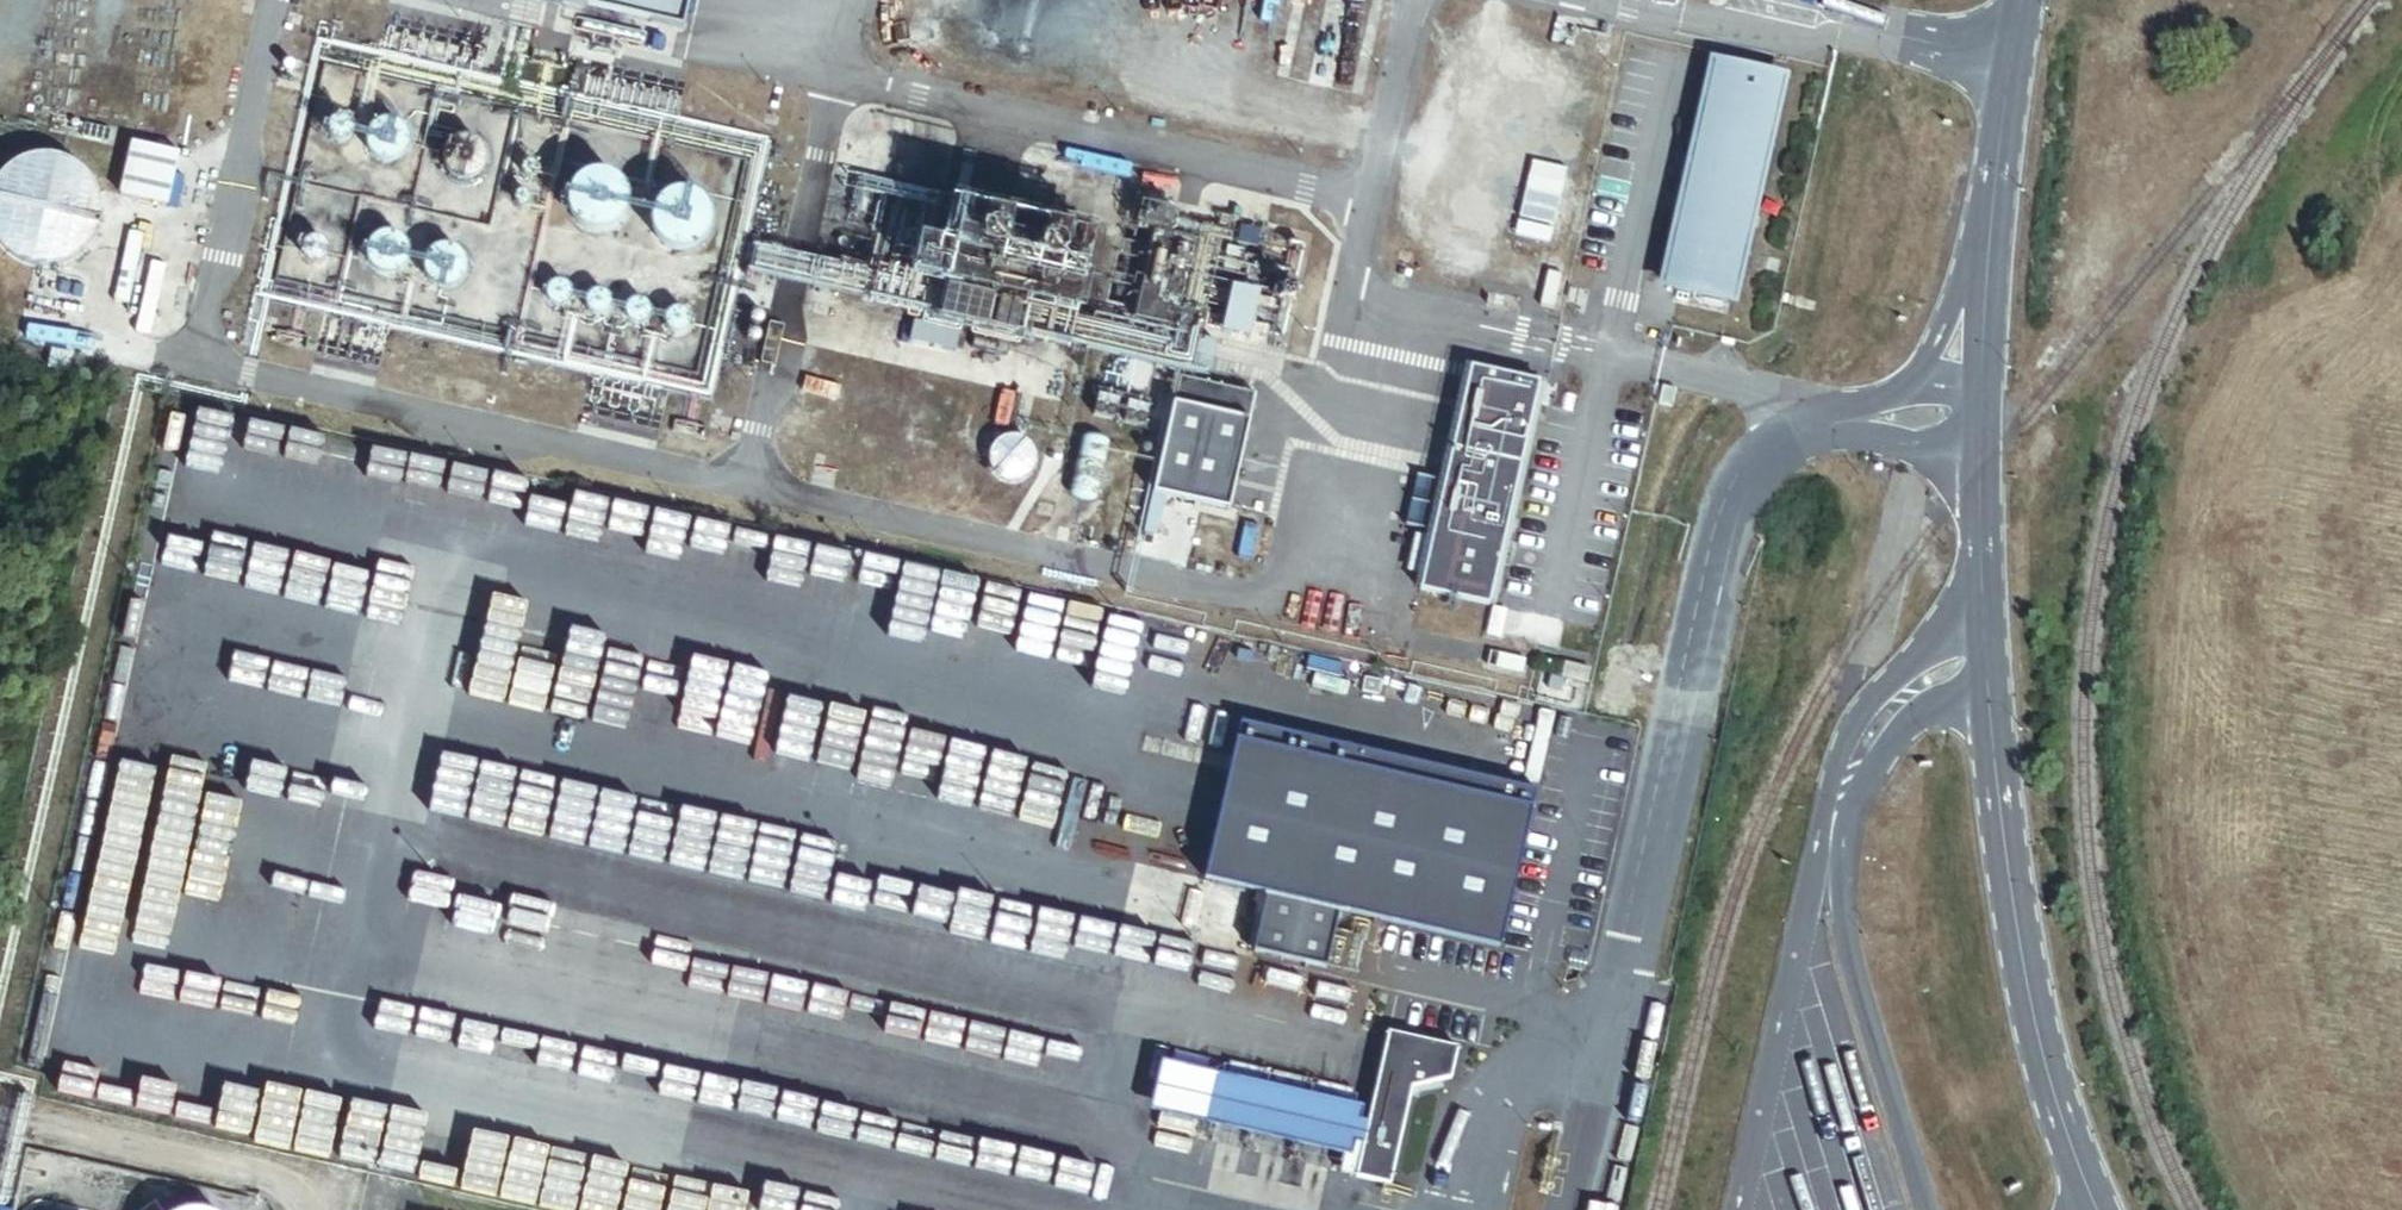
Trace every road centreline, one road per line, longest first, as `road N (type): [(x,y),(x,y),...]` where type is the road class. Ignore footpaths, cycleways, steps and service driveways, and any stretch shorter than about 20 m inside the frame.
road 1 (tertiary): [(2023,0),(1990,241),(1979,411),(1985,657),(2025,982),(2063,1127),(2096,1209)]

